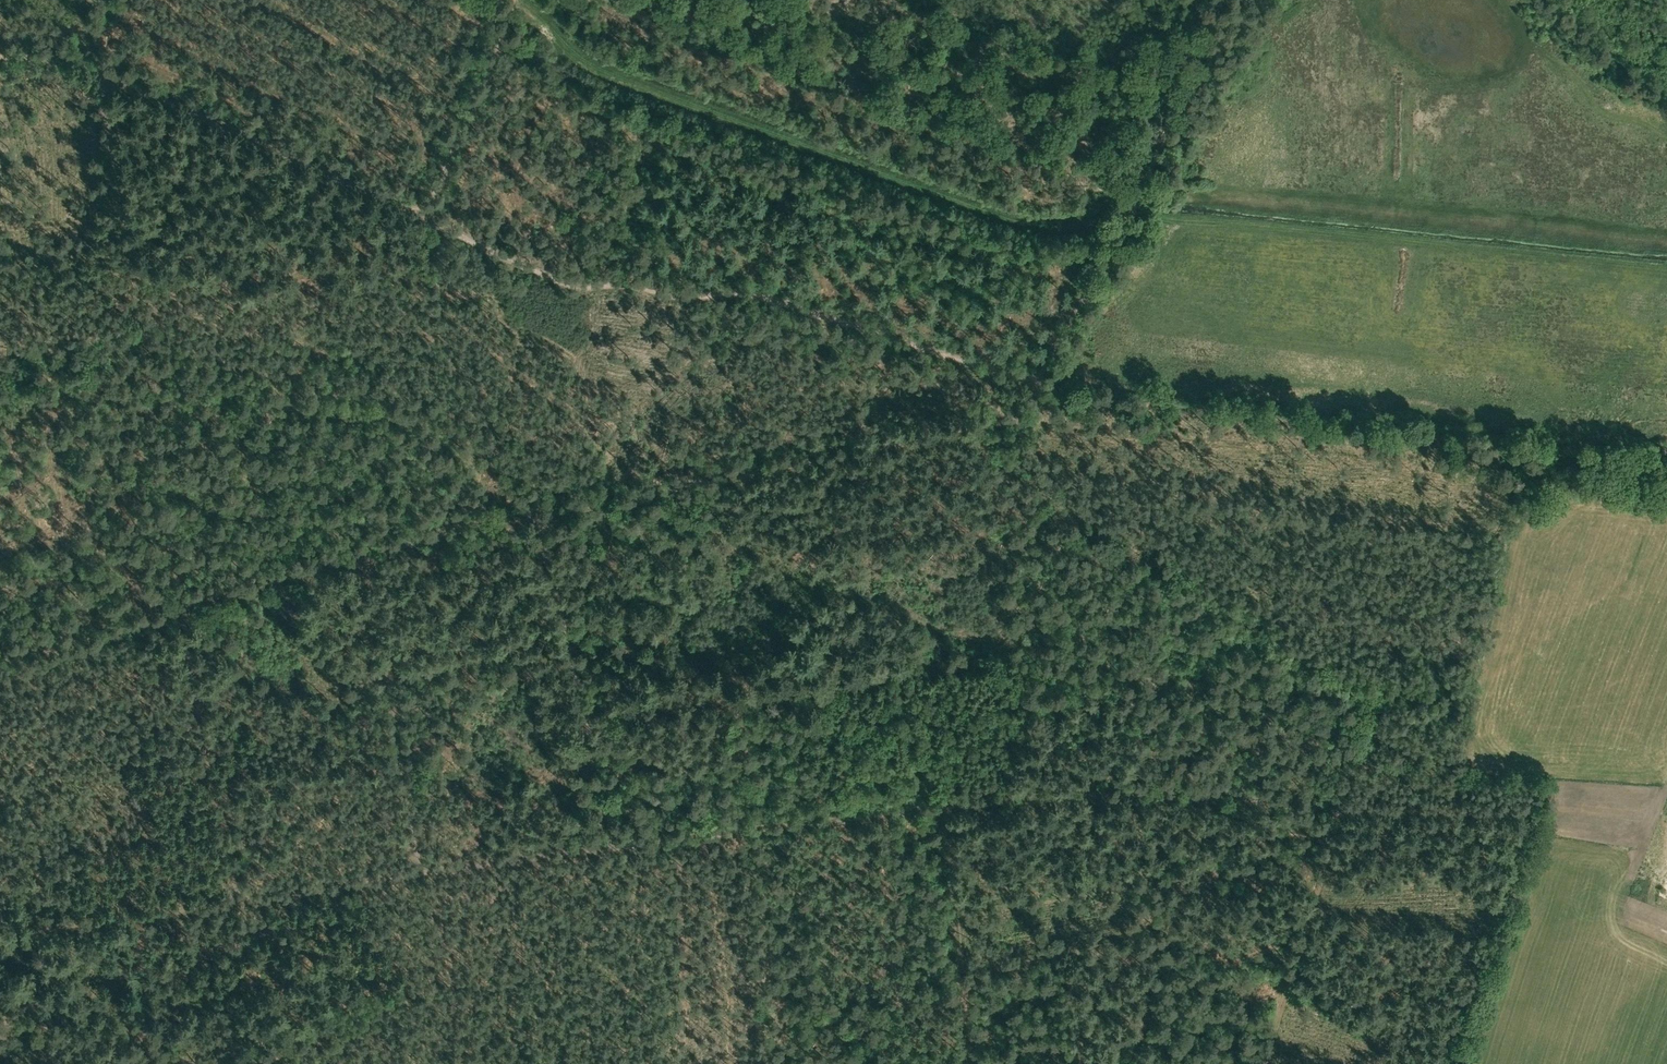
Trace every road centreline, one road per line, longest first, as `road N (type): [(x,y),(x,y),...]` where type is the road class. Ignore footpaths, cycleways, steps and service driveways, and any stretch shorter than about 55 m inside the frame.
road 1 (track): [(964,360),(780,296),(703,299),(627,280),(564,280),(426,221)]
road 2 (track): [(101,74),(426,221)]

